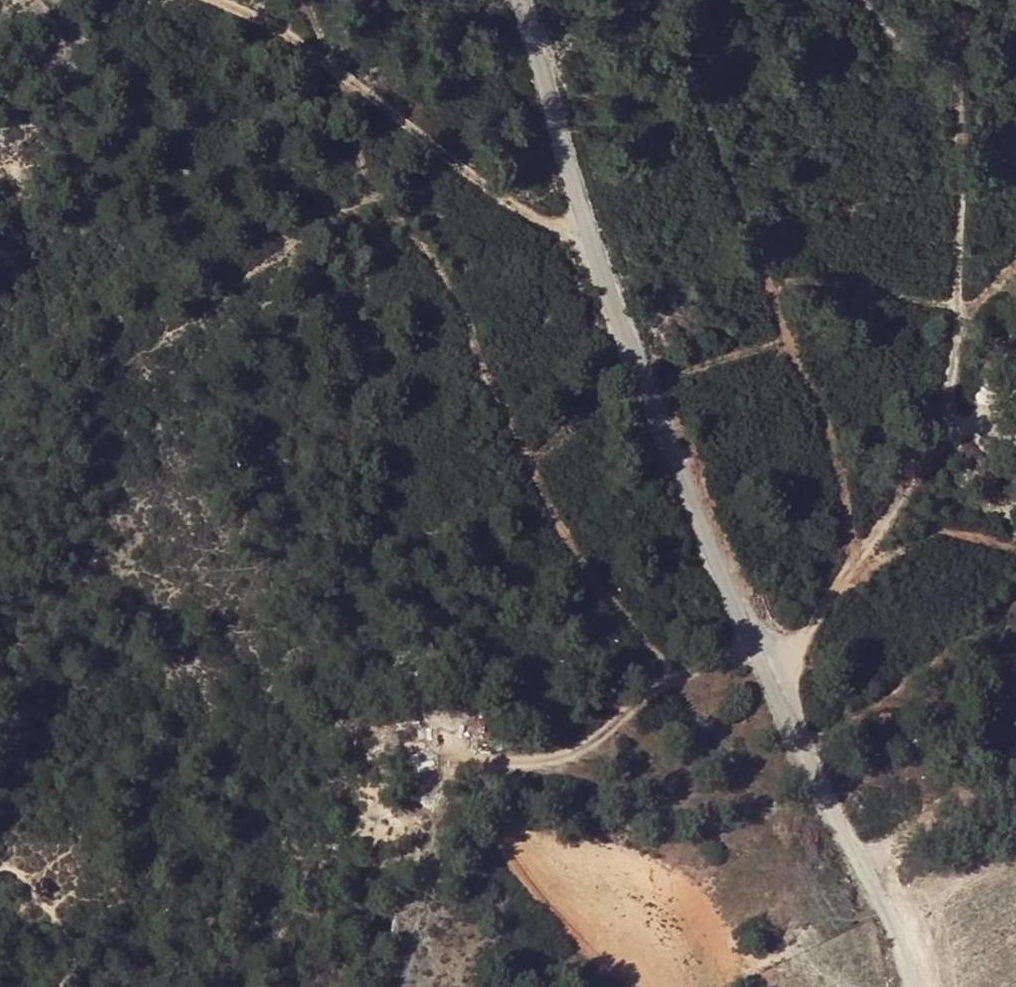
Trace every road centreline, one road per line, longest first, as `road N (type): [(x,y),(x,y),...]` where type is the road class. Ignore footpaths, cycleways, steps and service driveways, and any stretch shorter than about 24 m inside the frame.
road 1 (track): [(519,0),(626,320),(742,609),(892,913),(914,986)]
road 2 (track): [(599,241),(462,169),(262,14),(215,0)]

